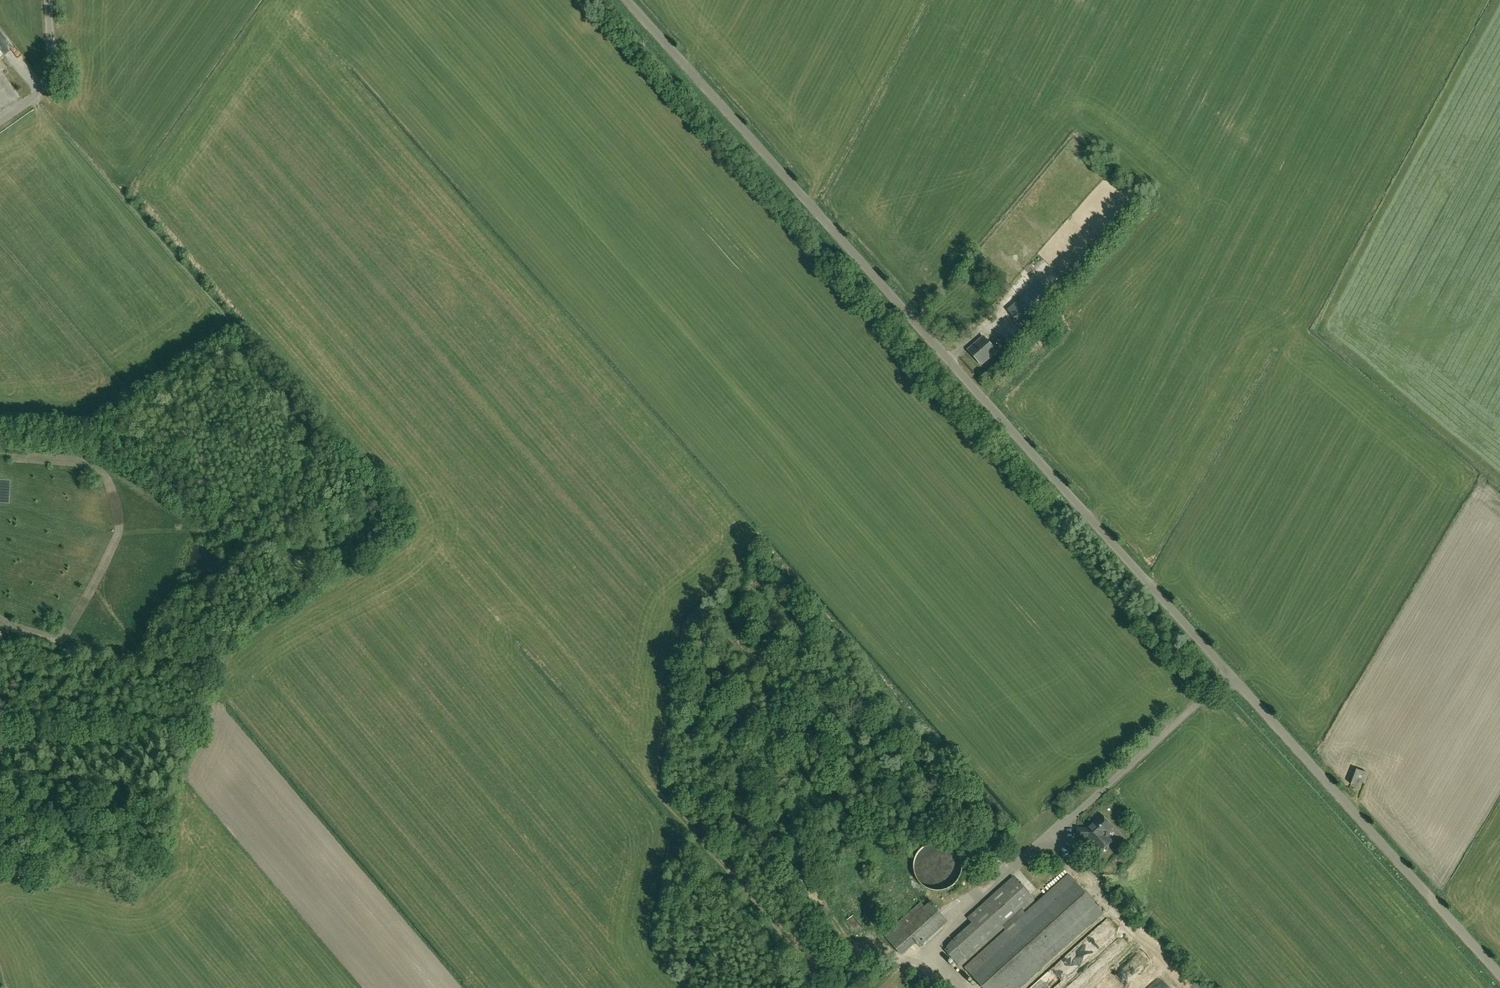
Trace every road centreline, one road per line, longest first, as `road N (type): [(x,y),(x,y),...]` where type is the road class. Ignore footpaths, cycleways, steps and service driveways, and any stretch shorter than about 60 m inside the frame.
road 1 (unclassified): [(1499,976),(626,0)]
road 2 (unclassified): [(0,121),(49,76),(48,0)]

